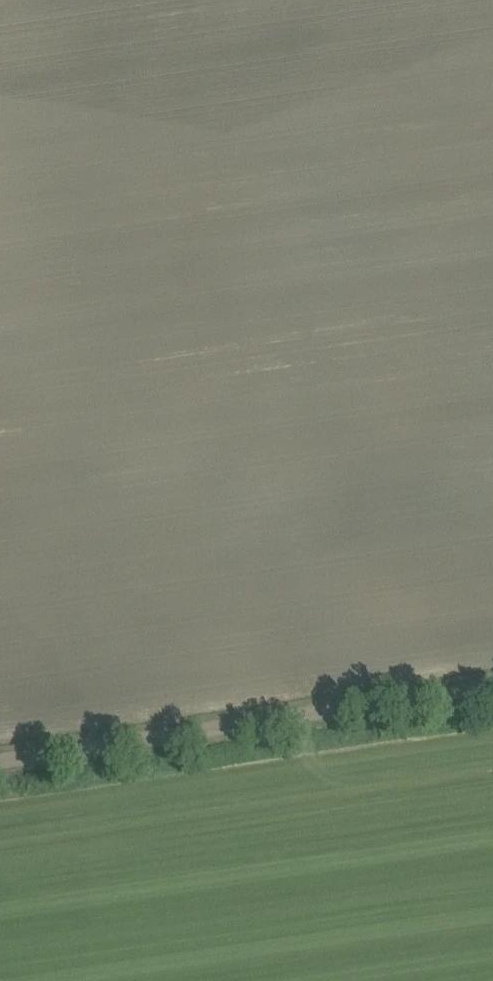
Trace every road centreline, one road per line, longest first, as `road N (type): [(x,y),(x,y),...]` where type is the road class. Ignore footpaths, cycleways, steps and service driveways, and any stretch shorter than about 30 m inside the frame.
road 1 (track): [(0,758),(492,683)]

